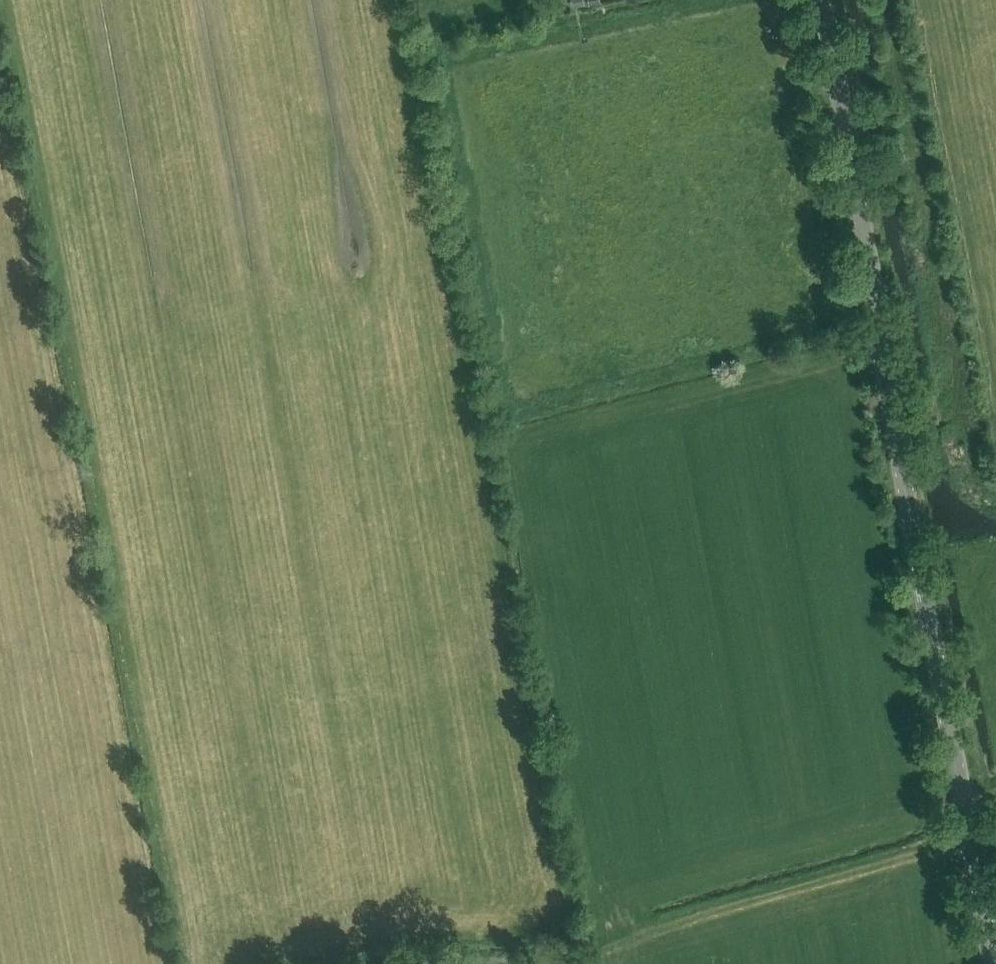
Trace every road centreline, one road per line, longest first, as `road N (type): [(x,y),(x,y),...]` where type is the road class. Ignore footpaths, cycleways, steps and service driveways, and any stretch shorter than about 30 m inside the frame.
road 1 (unclassified): [(990,963),(814,0)]

